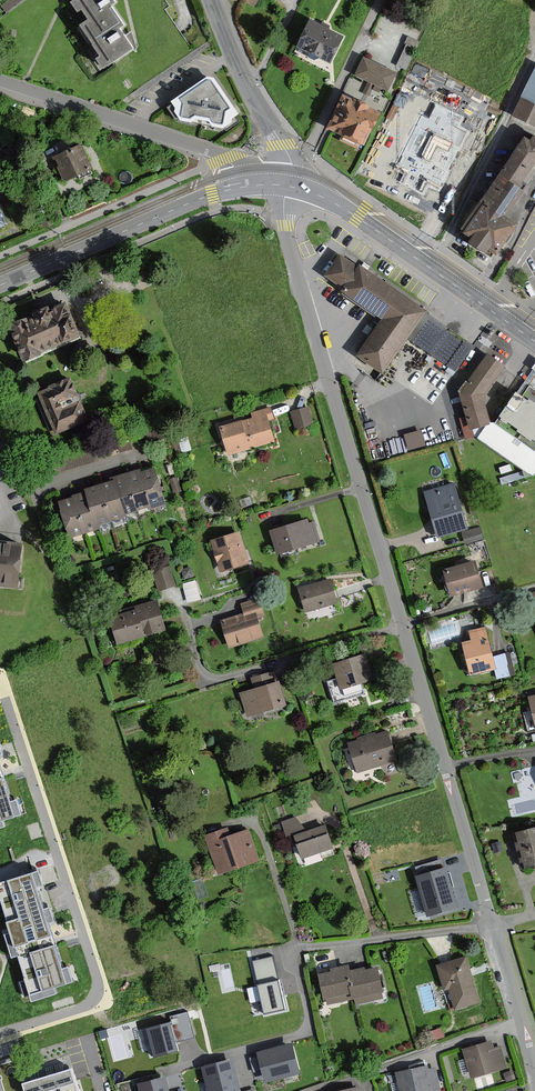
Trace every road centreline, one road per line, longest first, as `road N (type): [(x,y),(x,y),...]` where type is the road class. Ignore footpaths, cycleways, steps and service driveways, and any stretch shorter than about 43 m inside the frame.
road 1 (residential): [(285,185),(287,242),(402,626)]
road 2 (residential): [(0,1035),(67,1015),(92,1002),(98,987),(12,712)]
road 3 (residential): [(402,626),(493,924)]
road 4 (residential): [(402,626),(211,678),(198,667),(179,596)]
road 5 (tertiary): [(534,341),(339,206),(294,187)]
road 6 (unclassified): [(253,186),(240,166),(208,150),(0,80)]
road 7 (tertiary): [(253,186),(200,199),(0,285)]
road 8 (residential): [(493,924),(235,961)]
road 9 (residential): [(294,187),(380,0)]
road 10 (tertiary): [(285,185),(282,145),(212,0)]
road 11 (residential): [(0,393),(34,486),(129,455)]
road 12 (residential): [(493,924),(528,1058)]
road 13 (residential): [(534,587),(402,626)]

